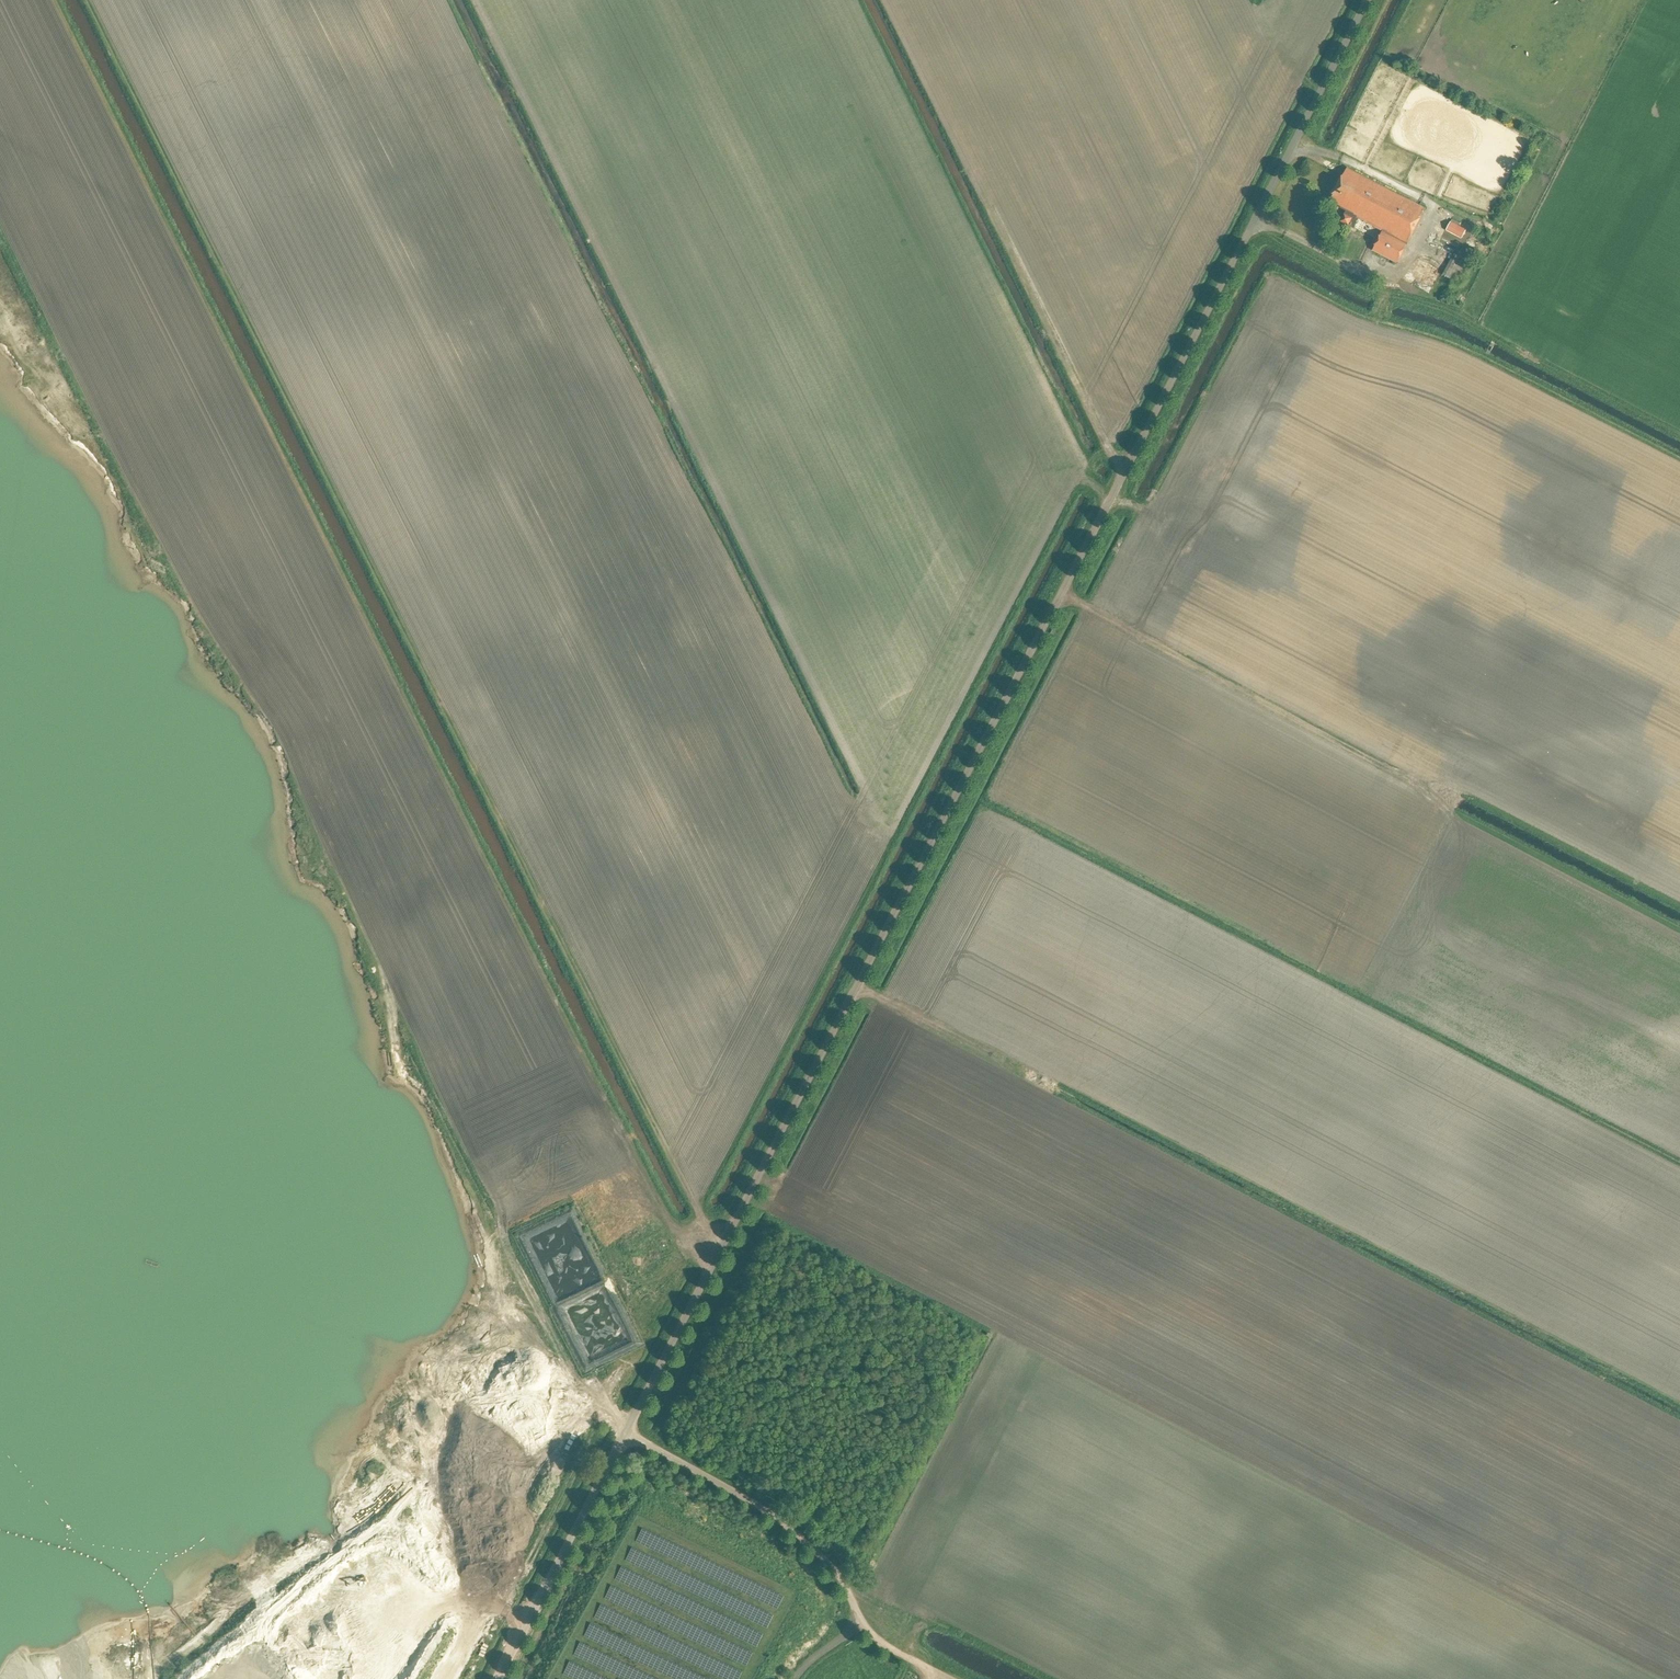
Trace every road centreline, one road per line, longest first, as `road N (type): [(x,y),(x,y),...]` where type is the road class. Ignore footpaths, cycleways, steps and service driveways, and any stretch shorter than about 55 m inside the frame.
road 1 (unclassified): [(627,1430),(1367,0)]
road 2 (track): [(56,0),(670,1223),(714,1260)]
road 3 (track): [(87,0),(700,1223),(697,1249)]
road 4 (unclassified): [(861,1626),(833,1566),(798,1533),(627,1430)]
road 5 (unclassified): [(497,1678),(627,1430)]

